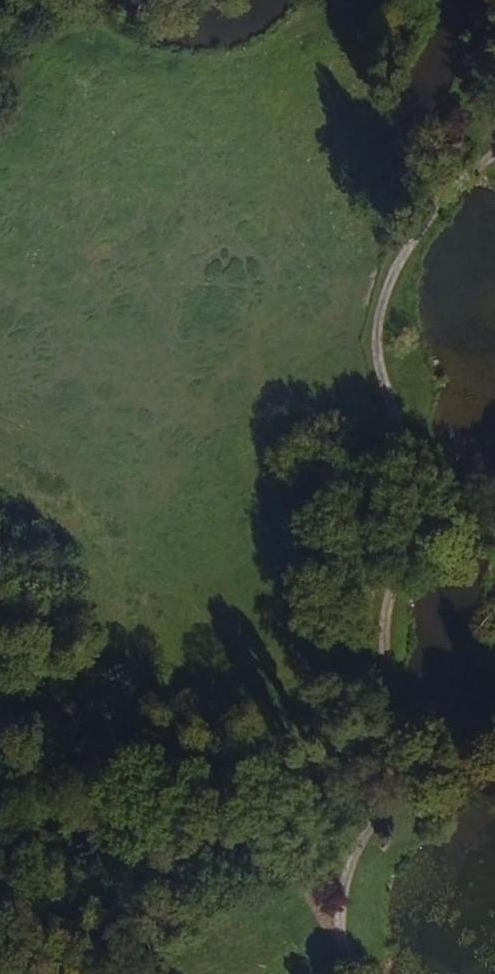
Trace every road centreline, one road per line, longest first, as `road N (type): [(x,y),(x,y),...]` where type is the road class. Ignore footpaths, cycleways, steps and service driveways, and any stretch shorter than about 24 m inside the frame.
road 1 (track): [(352,973),(339,923),(344,880),(397,758),(383,646),(390,582),(415,499),(416,463),(375,351),(380,306),(396,262),(433,212),(494,152)]

